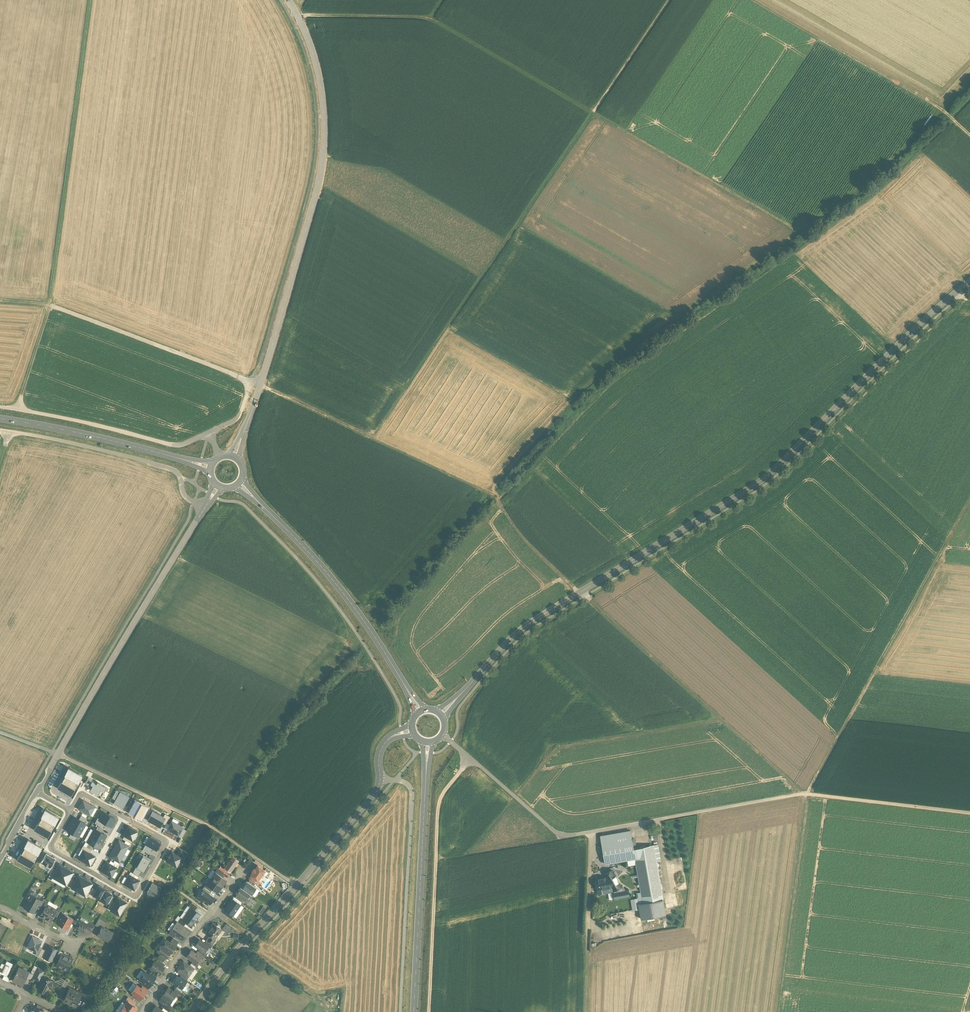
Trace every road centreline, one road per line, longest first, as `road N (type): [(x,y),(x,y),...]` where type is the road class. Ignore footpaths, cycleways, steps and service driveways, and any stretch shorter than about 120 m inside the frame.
road 1 (track): [(969,86),(881,175),(594,382),(383,613)]
road 2 (track): [(385,630),(599,397),(874,199),(969,106)]
road 3 (tertiary): [(969,281),(768,475),(526,627),(441,715)]
road 4 (track): [(780,1011),(806,794),(969,508)]
road 5 (track): [(672,0),(377,441)]
road 6 (tertiary): [(233,457),(269,357),(321,157),(318,79),(287,0)]
road 7 (track): [(432,17),(803,230)]
road 8 (track): [(18,409),(52,306),(89,0)]
road 9 (track): [(249,382),(490,494),(580,593)]
road 10 (tertiary): [(413,731),(385,743),(375,793),(192,1011)]
road 11 (tertiary): [(58,754),(218,486)]
road 12 (track): [(667,818),(804,794),(969,813)]
road 13 (track): [(801,794),(580,593)]
road 14 (secondary): [(420,712),(346,597),(238,484)]
road 15 (track): [(249,382),(238,419),(181,445),(0,407)]
road 16 (track): [(58,754),(210,826),(297,885)]
road 17 (secondary): [(414,1011),(428,742)]
road 18 (track): [(0,303),(52,306),(249,382)]
road 19 (track): [(470,759),(438,805),(429,1011)]
road 20 (track): [(969,136),(944,113),(749,0)]
road 21 (track): [(401,1011),(411,791),(380,780)]
road 22 (track): [(359,637),(210,826)]
road 23 (track): [(221,833),(367,650)]
road 24 (track): [(515,797),(561,752),(723,722)]
road 25 (track): [(205,507),(186,498),(171,470),(0,430)]
road 26 (secondary): [(211,467),(0,419)]
road 27 (residential): [(141,1011),(245,867)]
road 28 (track): [(297,19),(427,21),(443,0)]

